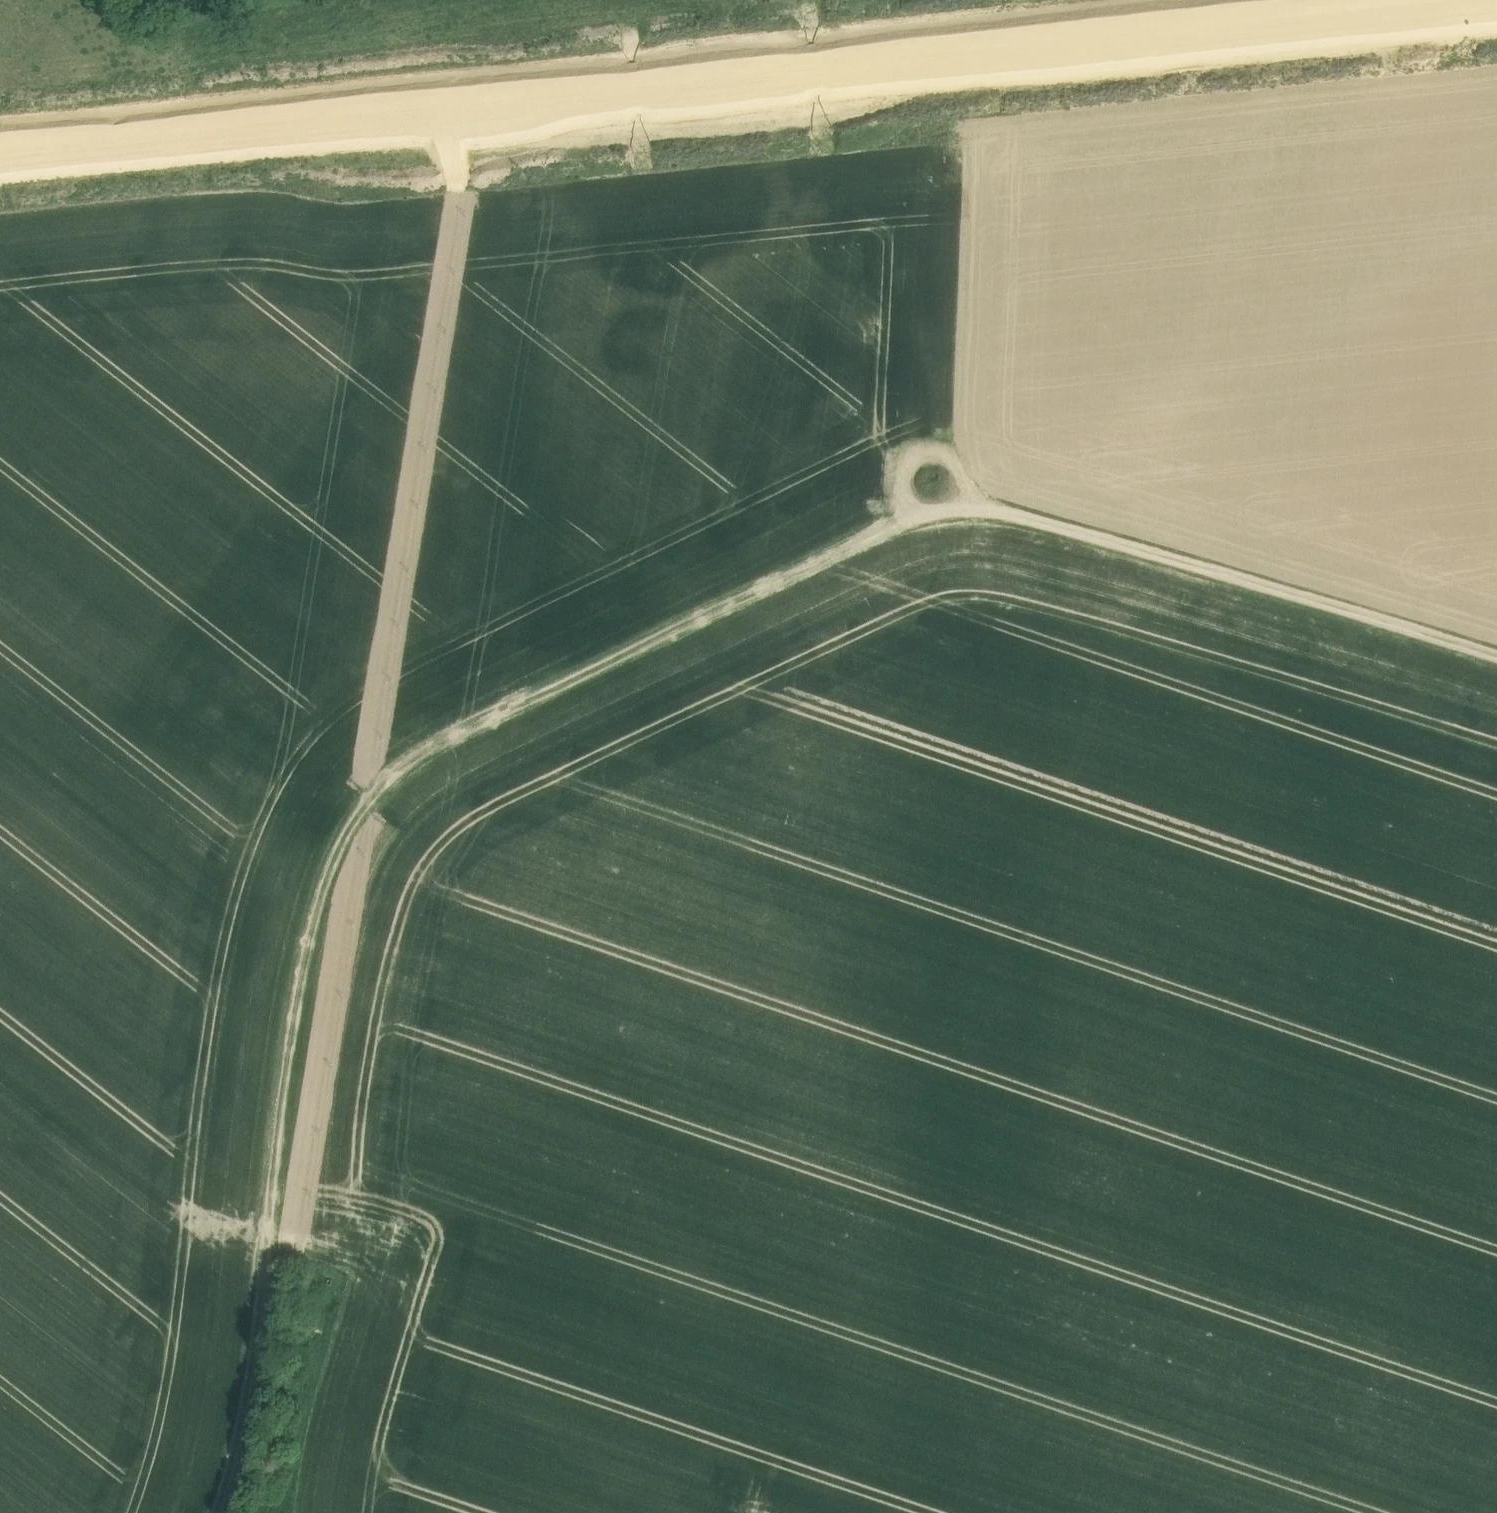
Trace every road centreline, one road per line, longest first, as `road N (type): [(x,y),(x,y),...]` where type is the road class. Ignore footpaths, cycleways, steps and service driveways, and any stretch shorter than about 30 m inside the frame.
road 1 (track): [(1496,655),(983,508),(914,517),(389,782),(333,865),(305,946),(248,1395),(216,1512)]
road 2 (secondary): [(0,159),(1496,3)]

